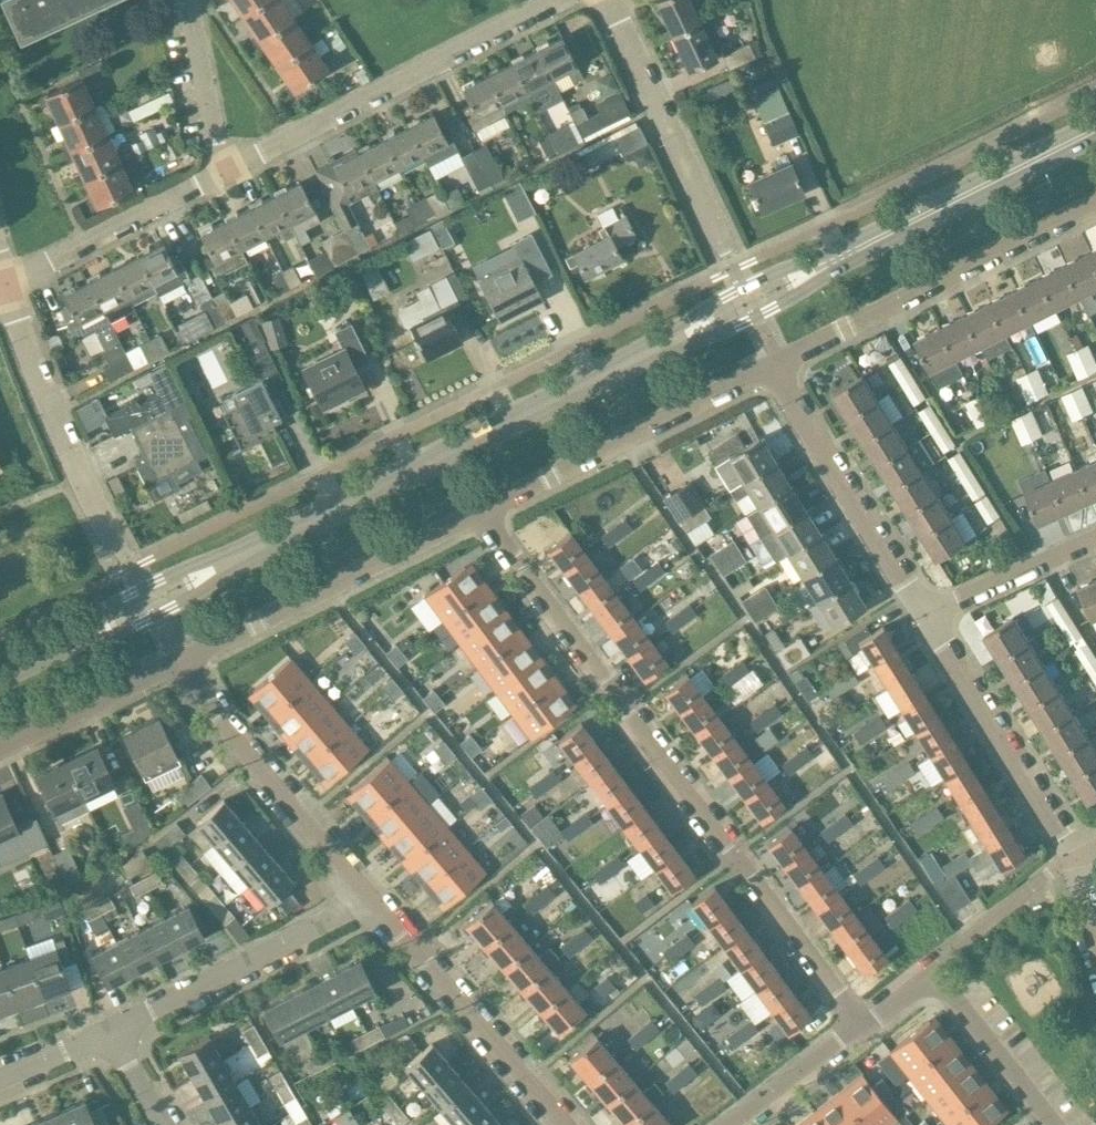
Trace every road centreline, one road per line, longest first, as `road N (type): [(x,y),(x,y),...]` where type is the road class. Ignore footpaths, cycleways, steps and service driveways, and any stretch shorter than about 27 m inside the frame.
road 1 (secondary): [(1095,118),(829,255),(755,280),(659,338),(234,550),(156,580),(0,666)]
road 2 (secondary): [(0,684),(142,623),(669,353),(757,316),(1095,137)]
road 3 (residential): [(860,1029),(501,548),(484,511)]
road 4 (residential): [(226,170),(564,0)]
road 5 (residential): [(773,368),(1095,205)]
road 6 (residential): [(184,659),(484,511)]
road 7 (residential): [(484,511),(773,368)]
road 8 (residential): [(564,1124),(363,891)]
road 9 (residential): [(363,891),(223,730),(184,659)]
road 10 (residential): [(924,618),(773,368)]
road 11 (residential): [(111,1035),(317,930),(363,891)]
road 12 (residential): [(122,552),(83,481),(5,286)]
road 13 (residential): [(1074,858),(924,618)]
road 14 (residential): [(724,248),(609,0)]
road 15 (residential): [(5,286),(226,170)]
road 16 (residential): [(0,746),(184,659)]
road 17 (residential): [(1051,1124),(930,971)]
road 18 (residential): [(924,618),(1095,540)]
road 19 (residential): [(226,170),(188,0)]
road 20 (residential): [(731,1124),(860,1029)]
road 21 (residential): [(0,1082),(111,1035)]

